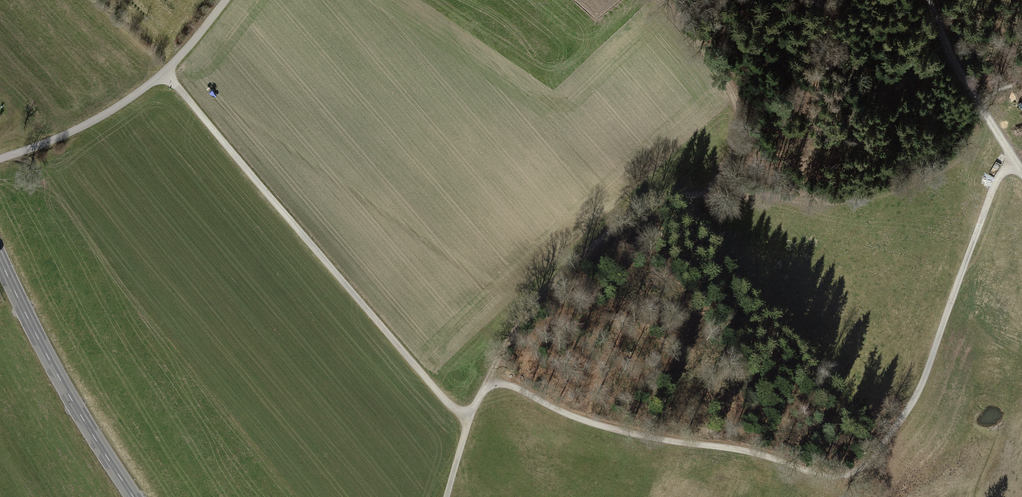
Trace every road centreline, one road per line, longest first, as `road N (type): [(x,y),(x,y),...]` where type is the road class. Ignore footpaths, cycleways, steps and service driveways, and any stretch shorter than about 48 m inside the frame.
road 1 (track): [(1015,162),(999,176),(913,400),(851,476),(826,477),(750,454),(595,425),(526,394),(488,386),(468,423),(166,75)]
road 2 (track): [(488,386),(551,285),(613,231),(649,203),(709,197)]
road 3 (track): [(990,122),(913,182),(853,198),(709,197)]
road 4 (residential): [(0,162),(125,105),(166,75),(226,0)]
road 5 (tertiary): [(133,496),(83,421),(0,261)]

